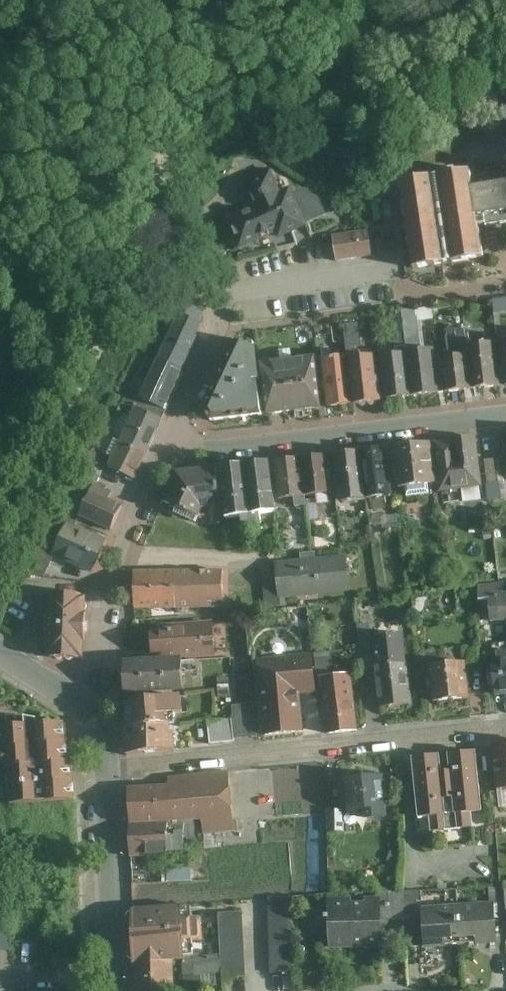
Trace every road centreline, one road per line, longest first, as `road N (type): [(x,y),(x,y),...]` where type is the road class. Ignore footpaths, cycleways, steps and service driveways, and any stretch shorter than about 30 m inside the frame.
road 1 (residential): [(108,773),(505,730)]
road 2 (residential): [(172,455),(228,298),(395,269)]
road 3 (residential): [(505,417),(172,455)]
road 4 (residential): [(92,707),(126,553),(172,455)]
road 5 (tertiary): [(108,773),(115,973)]

